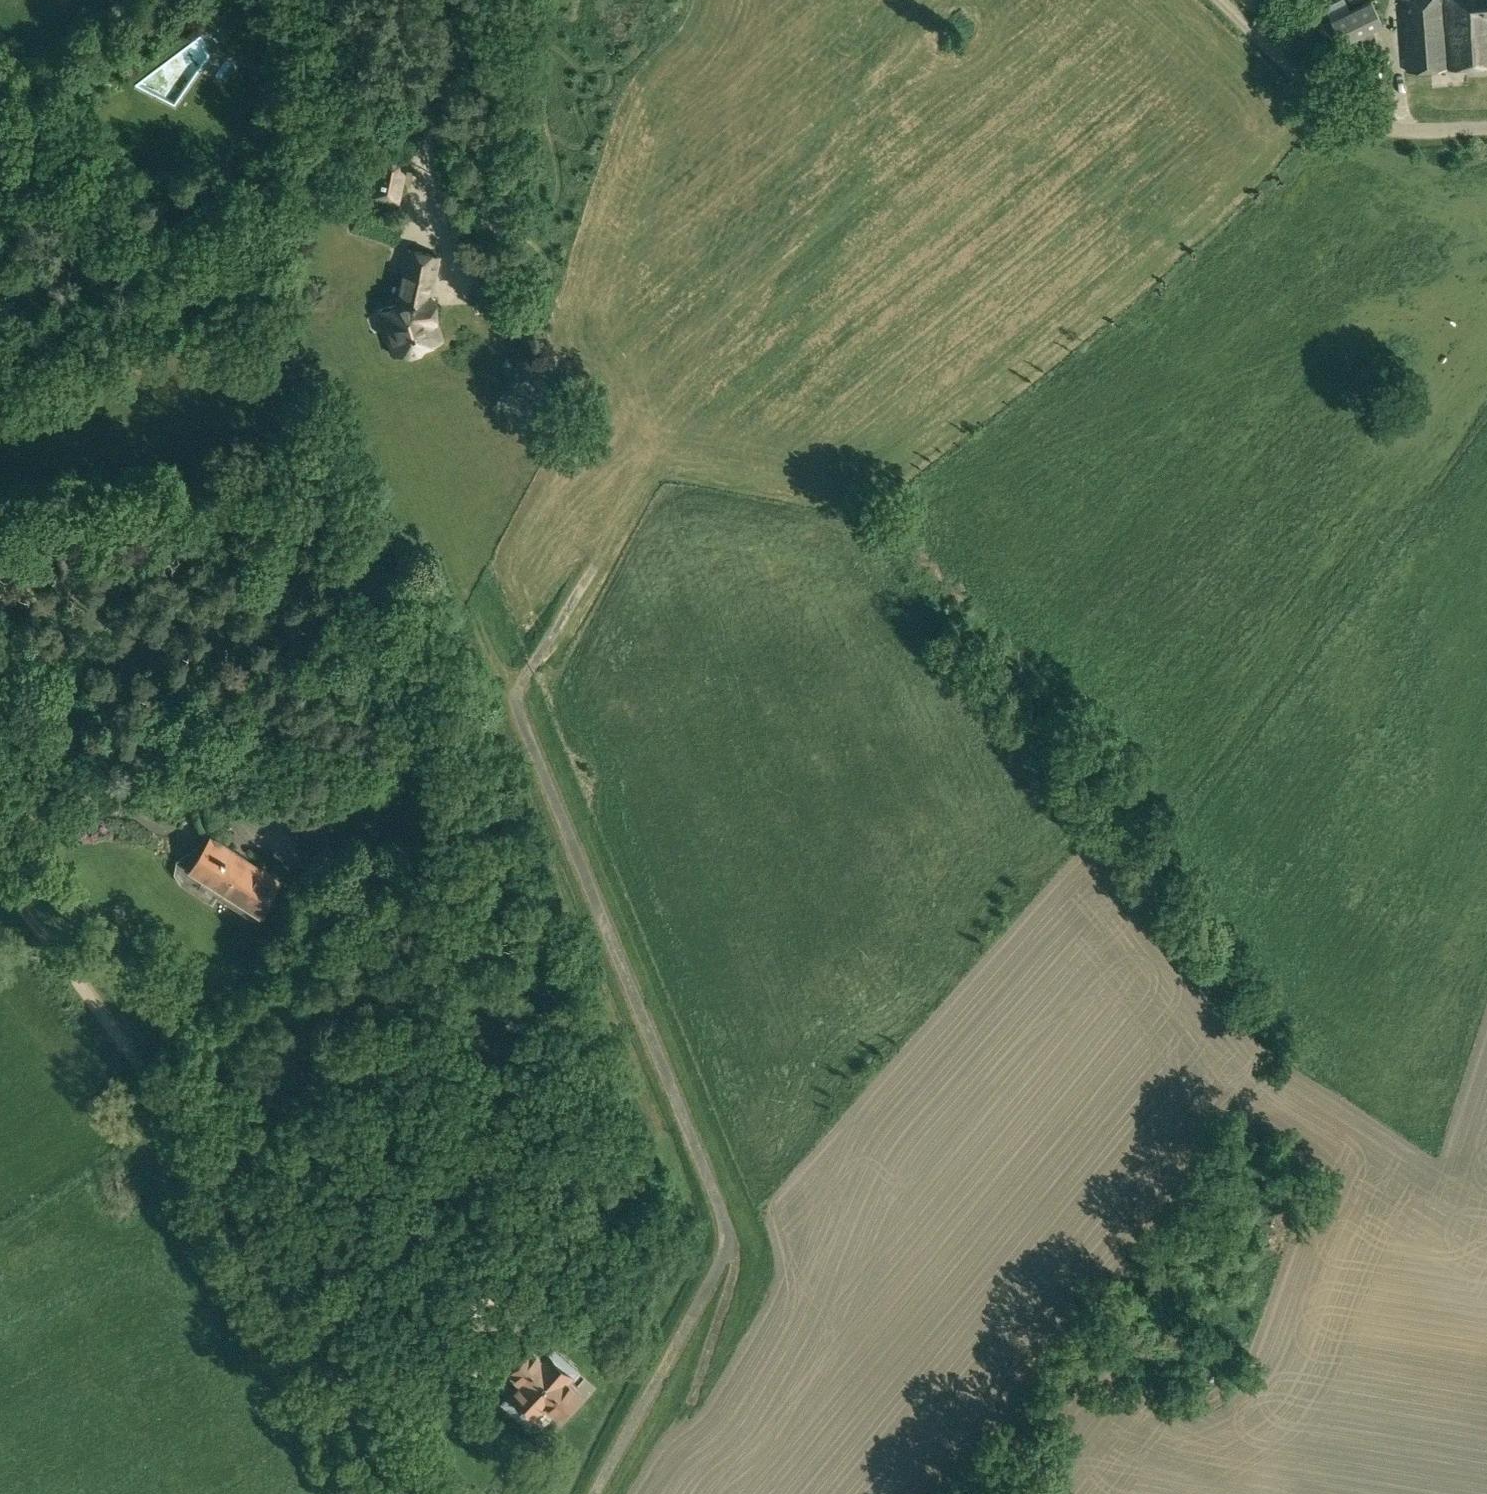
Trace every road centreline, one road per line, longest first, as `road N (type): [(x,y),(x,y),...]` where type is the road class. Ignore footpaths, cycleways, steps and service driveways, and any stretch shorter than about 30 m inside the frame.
road 1 (track): [(584,576),(515,699),(731,1238),(724,1267),(598,1493)]
road 2 (track): [(0,896),(150,1089),(407,1493)]
road 3 (unclassified): [(1486,130),(1398,130),(1357,120),(1218,0)]

